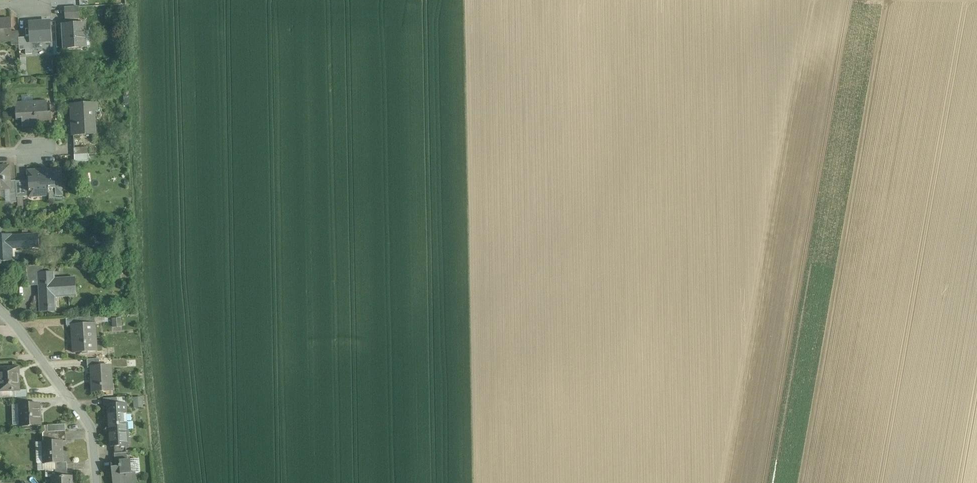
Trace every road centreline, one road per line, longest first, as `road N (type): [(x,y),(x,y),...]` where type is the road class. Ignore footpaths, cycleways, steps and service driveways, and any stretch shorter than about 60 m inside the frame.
road 1 (residential): [(99,482),(89,420),(0,304)]

